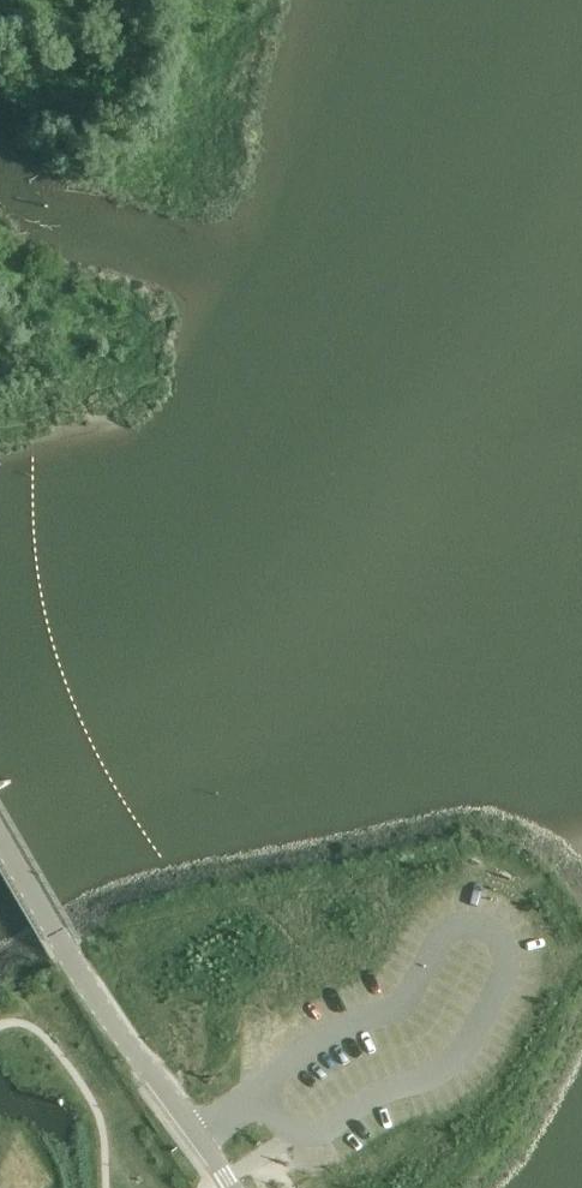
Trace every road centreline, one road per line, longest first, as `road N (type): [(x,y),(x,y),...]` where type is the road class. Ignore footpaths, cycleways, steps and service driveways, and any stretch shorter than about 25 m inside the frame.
road 1 (tertiary): [(230,1187),(67,955),(0,835)]

